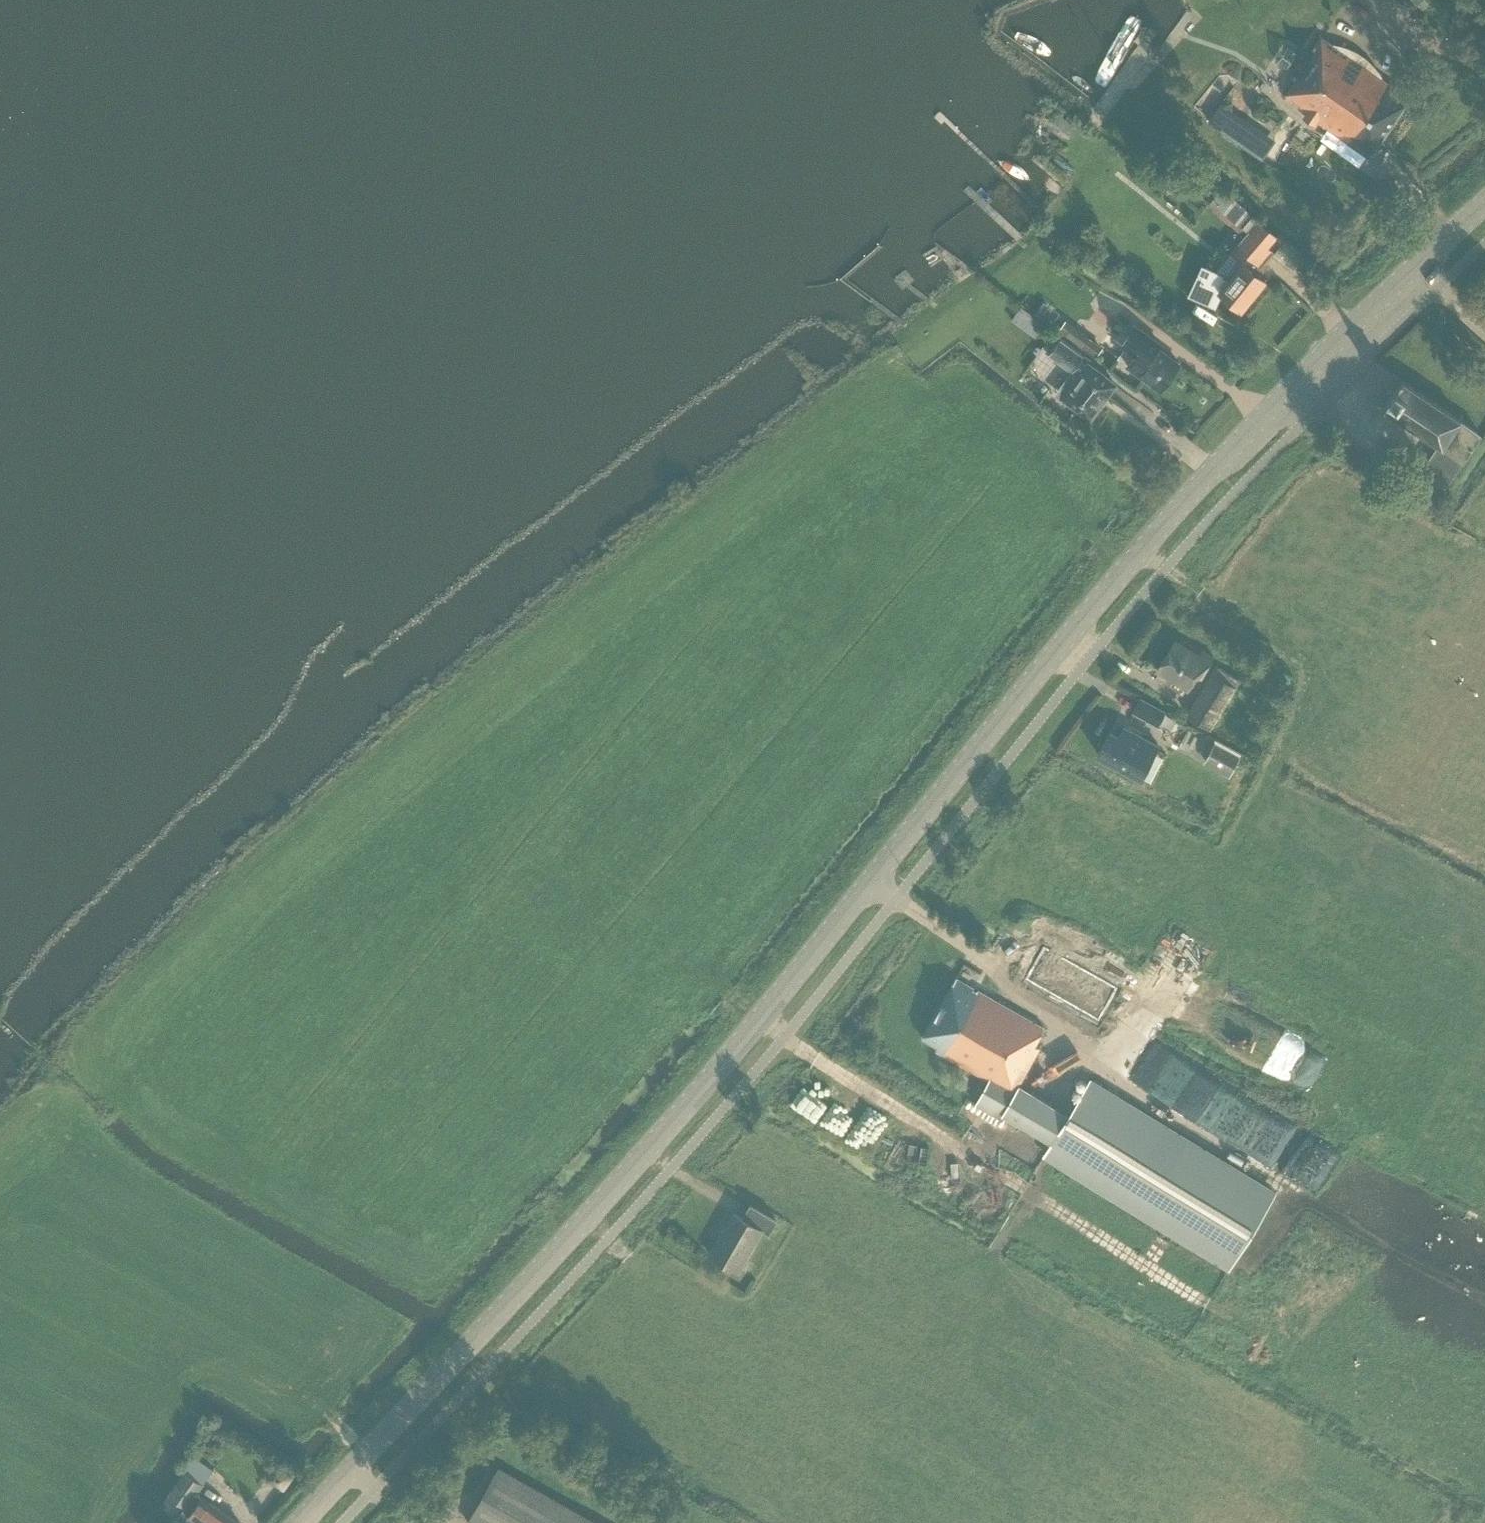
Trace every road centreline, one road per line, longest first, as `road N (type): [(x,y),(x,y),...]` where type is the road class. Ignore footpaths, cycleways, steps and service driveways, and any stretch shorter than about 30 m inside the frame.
road 1 (secondary): [(304,1522),(582,1220),(1204,477),(1484,211)]

